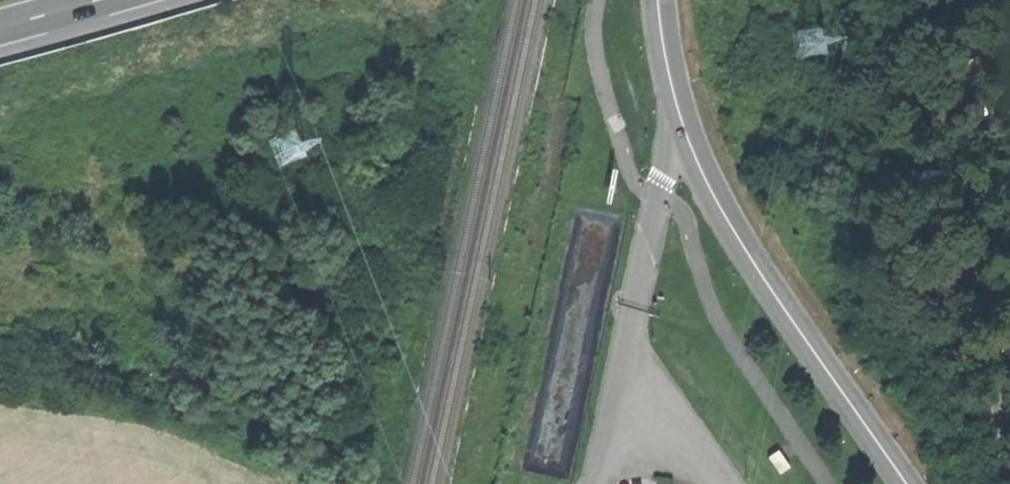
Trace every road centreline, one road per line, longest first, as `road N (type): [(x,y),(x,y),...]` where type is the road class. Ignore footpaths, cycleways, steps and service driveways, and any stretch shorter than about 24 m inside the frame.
road 1 (secondary): [(910,483),(711,192),(677,108),(658,0)]

